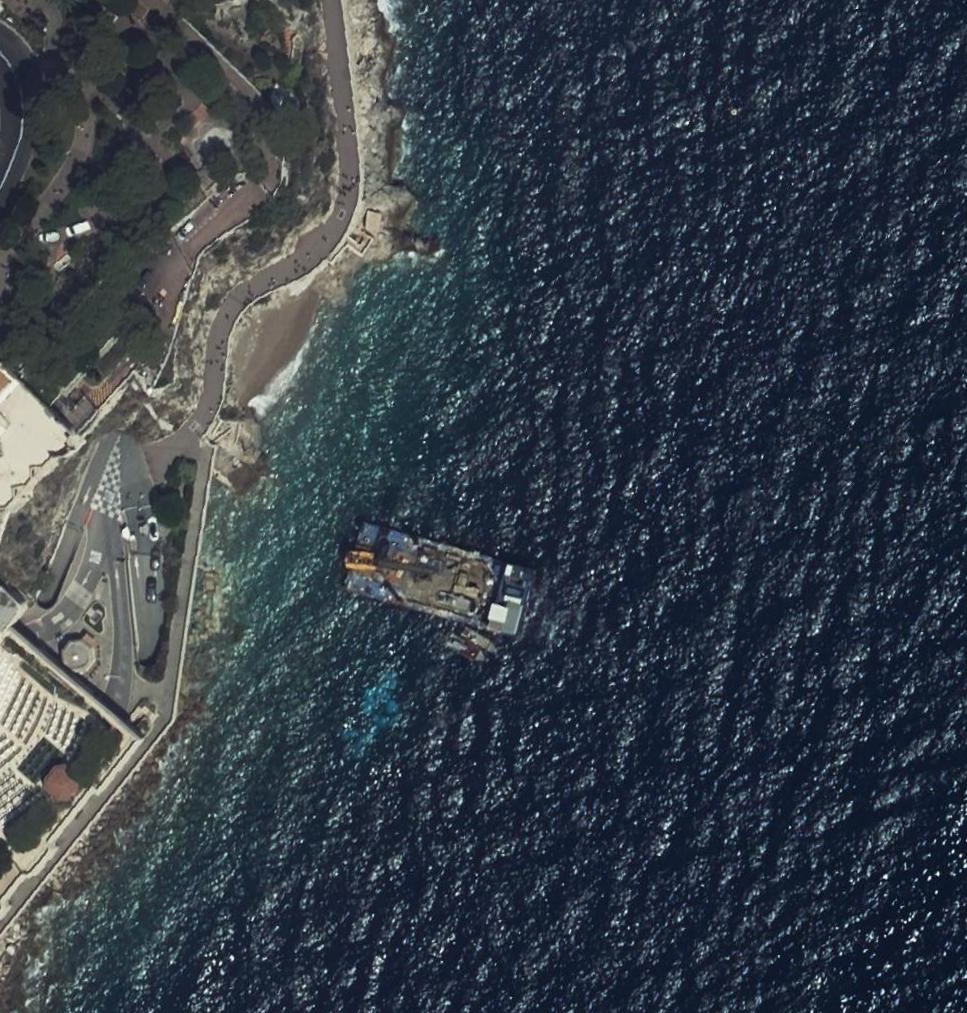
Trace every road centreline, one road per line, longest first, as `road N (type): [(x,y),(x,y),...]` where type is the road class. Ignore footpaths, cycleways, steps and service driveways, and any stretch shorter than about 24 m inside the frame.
road 1 (residential): [(281,0),(108,463)]
road 2 (residential): [(0,55),(19,87),(22,129),(0,184)]

